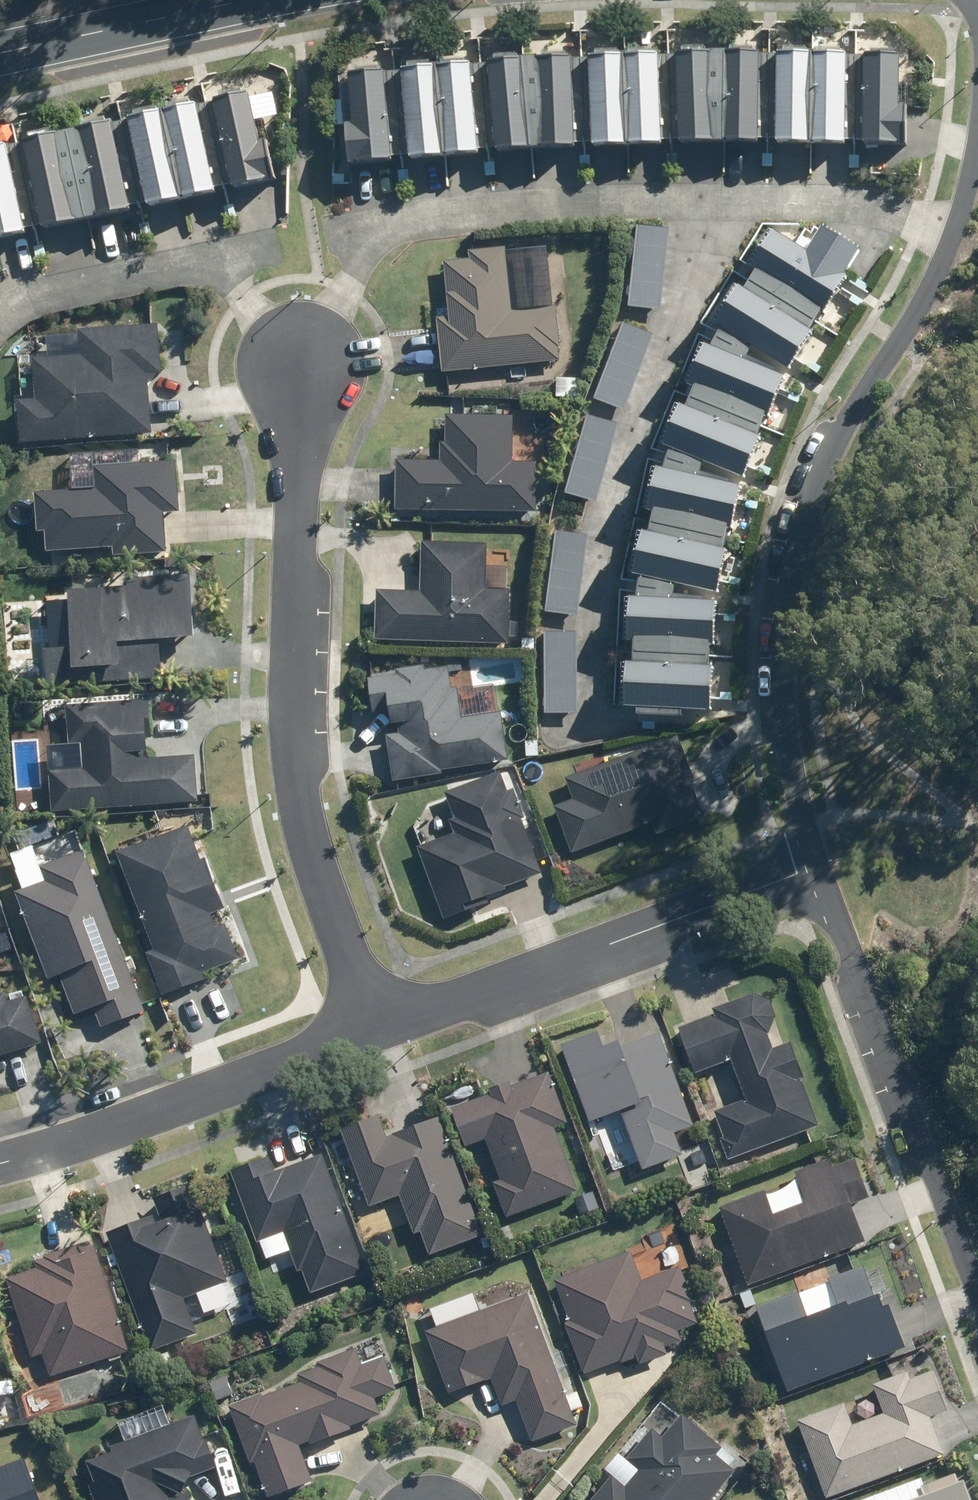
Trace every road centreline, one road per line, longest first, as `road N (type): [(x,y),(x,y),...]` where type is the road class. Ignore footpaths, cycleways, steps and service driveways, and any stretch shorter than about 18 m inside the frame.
road 1 (residential): [(821,872),(787,722),(784,628),(798,542),(946,230)]
road 2 (residential): [(302,368),(287,702),(325,886),(376,1022)]
road 3 (residential): [(593,732),(598,582),(625,454),(704,207)]
road 4 (residential): [(302,368),(362,249),(387,229),(568,206),(704,207)]
road 5 (residential): [(376,1022),(821,872)]
road 6 (residential): [(977,1301),(821,872)]
road 7 (residential): [(0,1162),(376,1022)]
road 8 (residential): [(0,303),(193,257),(223,270),(302,368)]
road 9 (secondary): [(249,0),(0,52)]
road 10 (residential): [(704,207),(861,208),(906,213),(946,230)]
road 11 (residential): [(946,230),(977,114)]

